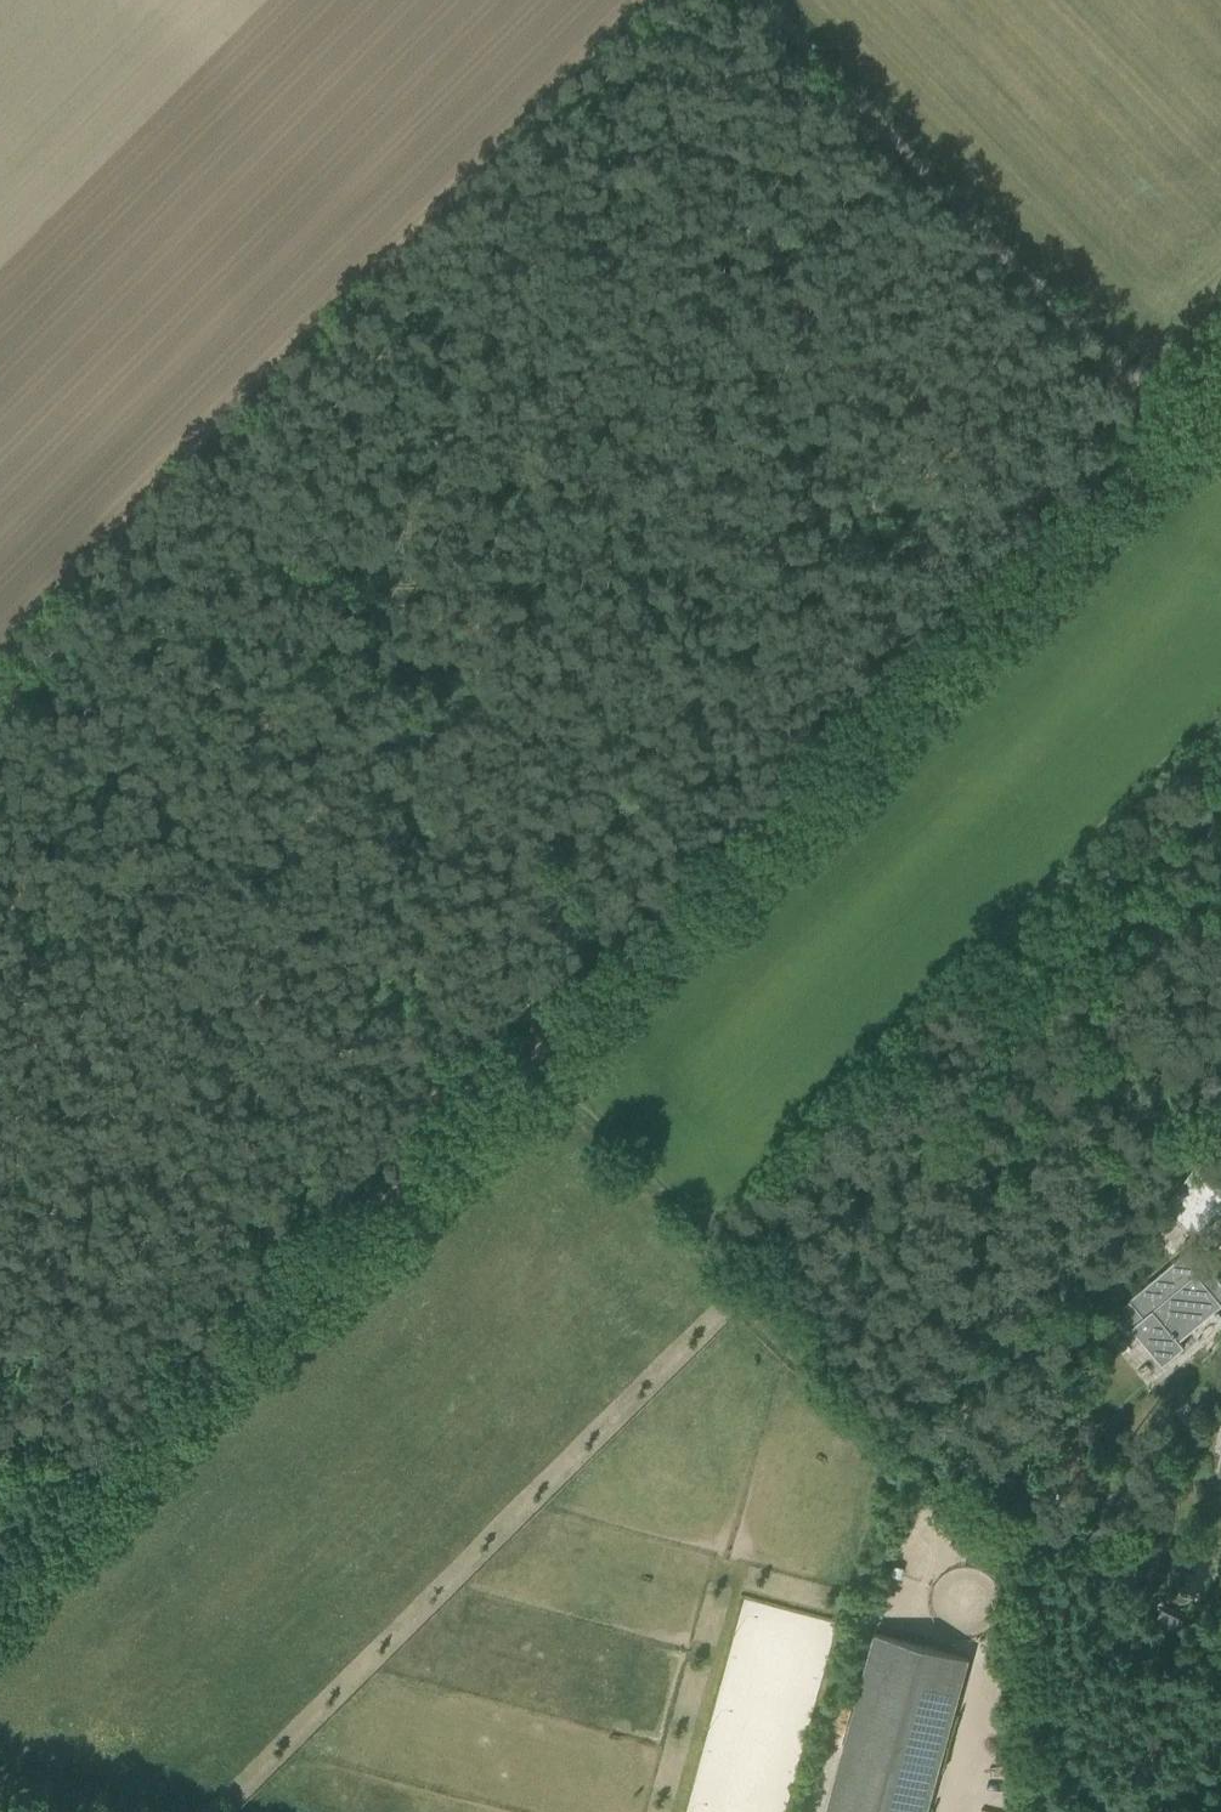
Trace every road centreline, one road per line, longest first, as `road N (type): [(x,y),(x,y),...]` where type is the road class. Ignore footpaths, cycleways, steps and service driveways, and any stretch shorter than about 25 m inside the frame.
road 1 (track): [(1220,379),(0,1586)]
road 2 (track): [(532,1060),(979,1516)]
road 3 (track): [(1176,423),(759,0)]

